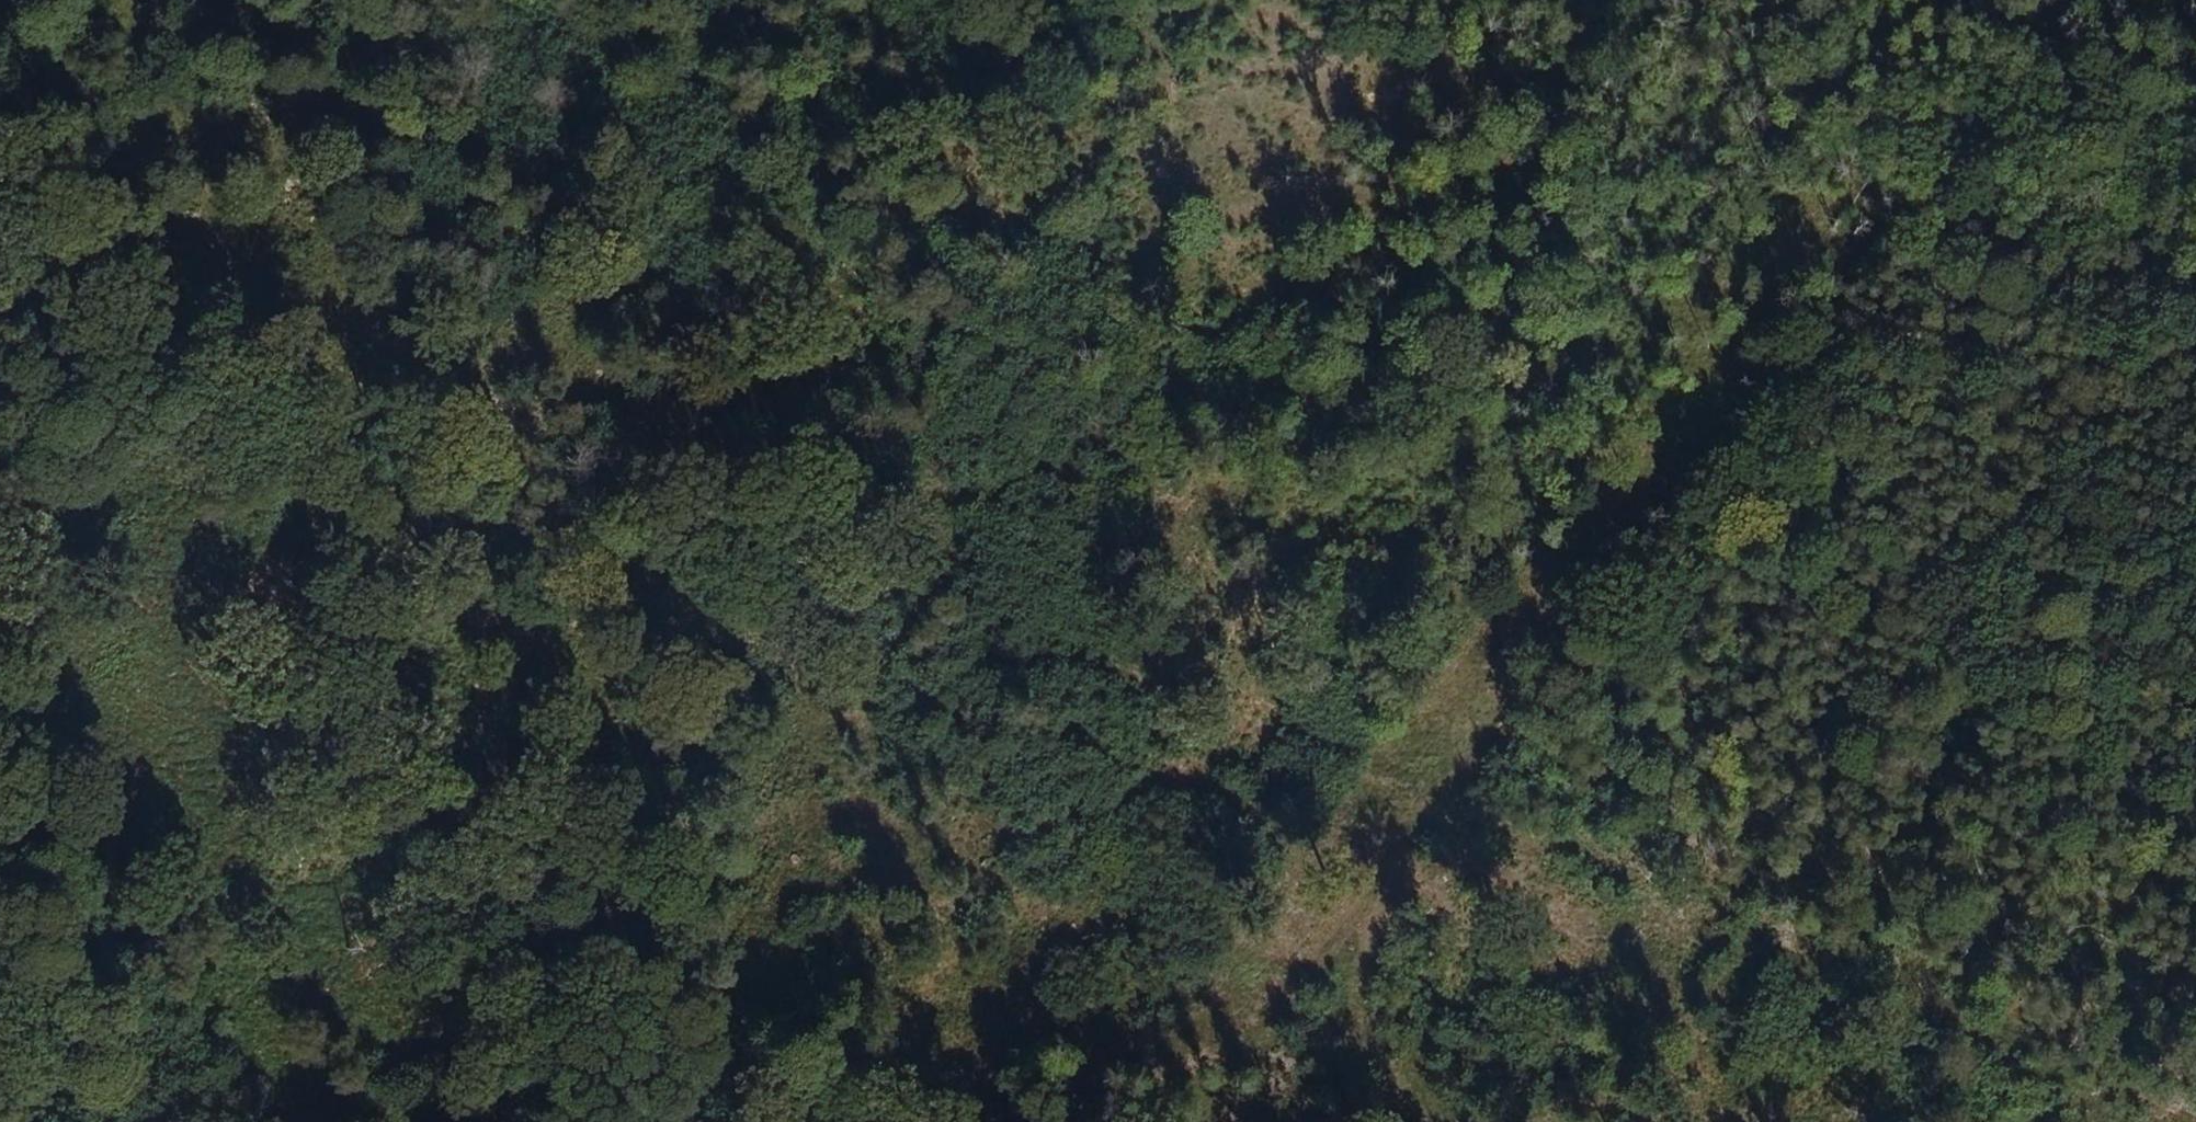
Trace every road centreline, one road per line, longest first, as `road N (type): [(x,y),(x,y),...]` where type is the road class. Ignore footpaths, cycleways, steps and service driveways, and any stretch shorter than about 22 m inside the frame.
road 1 (track): [(1221,1121),(2074,0)]
road 2 (track): [(492,1121),(99,0)]

